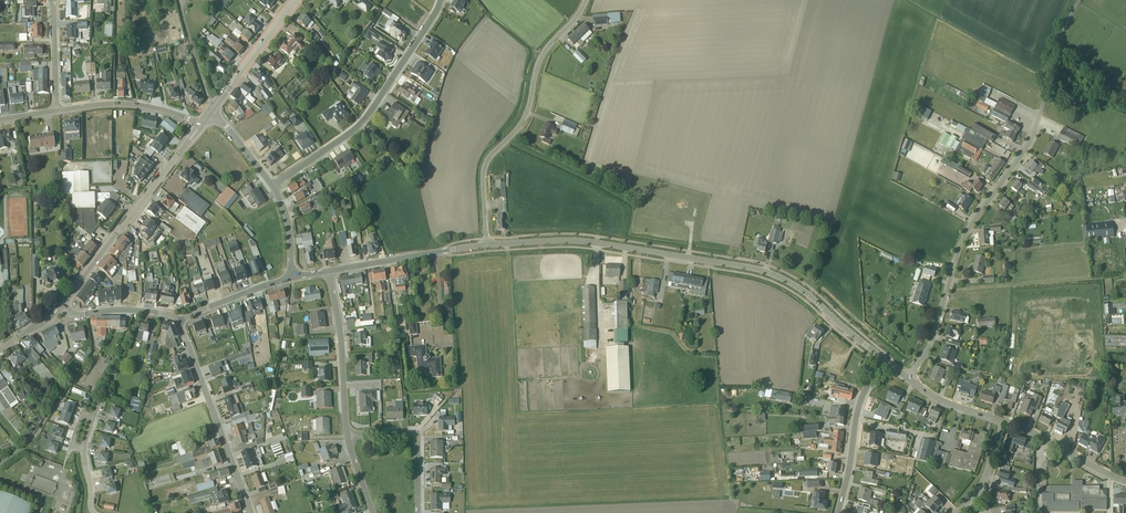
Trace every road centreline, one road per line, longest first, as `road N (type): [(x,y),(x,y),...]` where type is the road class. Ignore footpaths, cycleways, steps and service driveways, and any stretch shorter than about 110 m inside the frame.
road 1 (unclassified): [(486,246),(575,240),(759,270),(809,295),(885,360)]
road 2 (residential): [(908,378),(931,342),(963,238),(1029,144),(1044,98)]
road 3 (unclassified): [(587,0),(542,57),(522,123),(486,162),(486,246)]
road 4 (residential): [(440,0),(367,117),(272,186)]
road 5 (secondary): [(60,305),(200,126)]
road 6 (residential): [(179,320),(251,512)]
road 7 (residential): [(348,436),(328,271)]
road 8 (residential): [(838,512),(864,391),(885,360)]
road 9 (residential): [(417,512),(416,433),(348,436)]
road 10 (residential): [(57,111),(121,103),(200,126)]
road 11 (secondary): [(209,113),(295,0)]
road 12 (residential): [(1125,480),(1007,422)]
road 13 (residential): [(60,305),(74,315),(125,310),(179,320)]
road 14 (residential): [(179,320),(293,278)]

